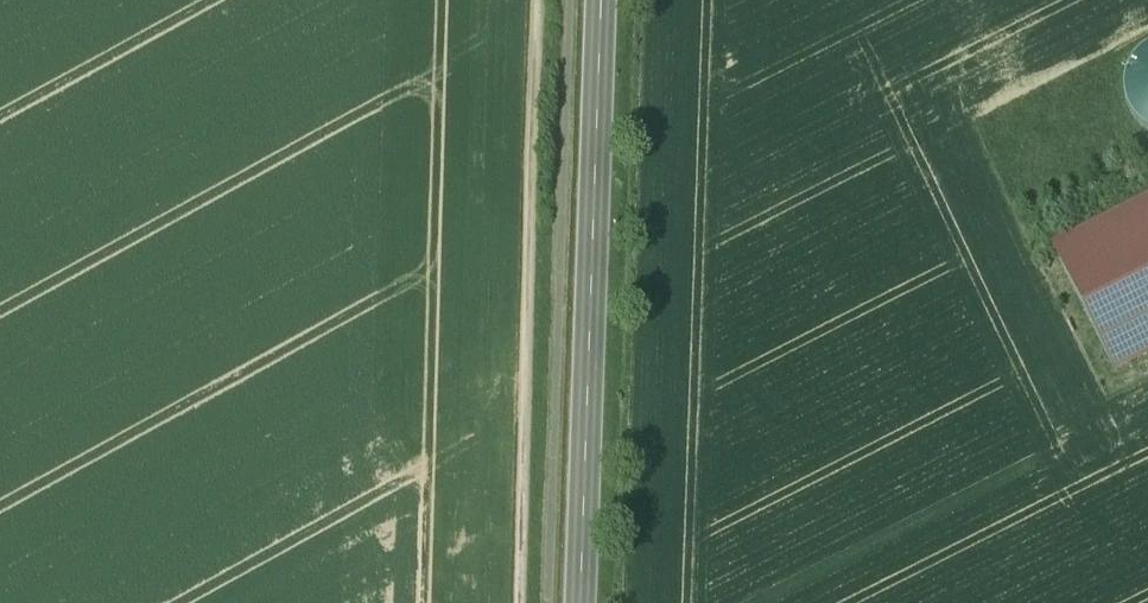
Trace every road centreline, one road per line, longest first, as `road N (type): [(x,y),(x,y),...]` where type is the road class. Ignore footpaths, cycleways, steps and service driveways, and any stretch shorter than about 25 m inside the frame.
road 1 (secondary): [(580,602),(601,0)]
road 2 (track): [(520,602),(534,0)]

